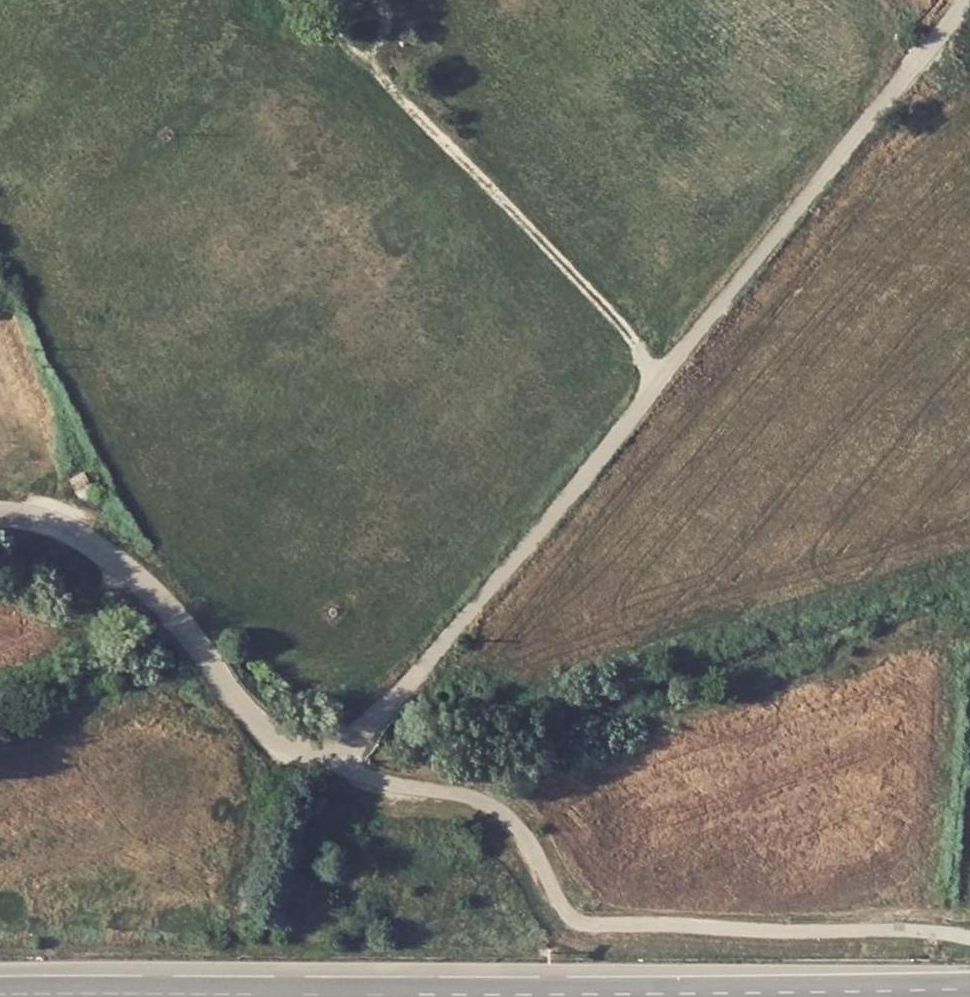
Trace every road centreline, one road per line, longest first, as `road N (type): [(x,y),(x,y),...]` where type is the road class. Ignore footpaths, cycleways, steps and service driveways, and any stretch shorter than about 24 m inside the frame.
road 1 (unclassified): [(0,517),(30,520),(89,545),(142,584),(261,725),(331,766),(969,3)]
road 2 (trunk): [(969,988),(0,991)]

